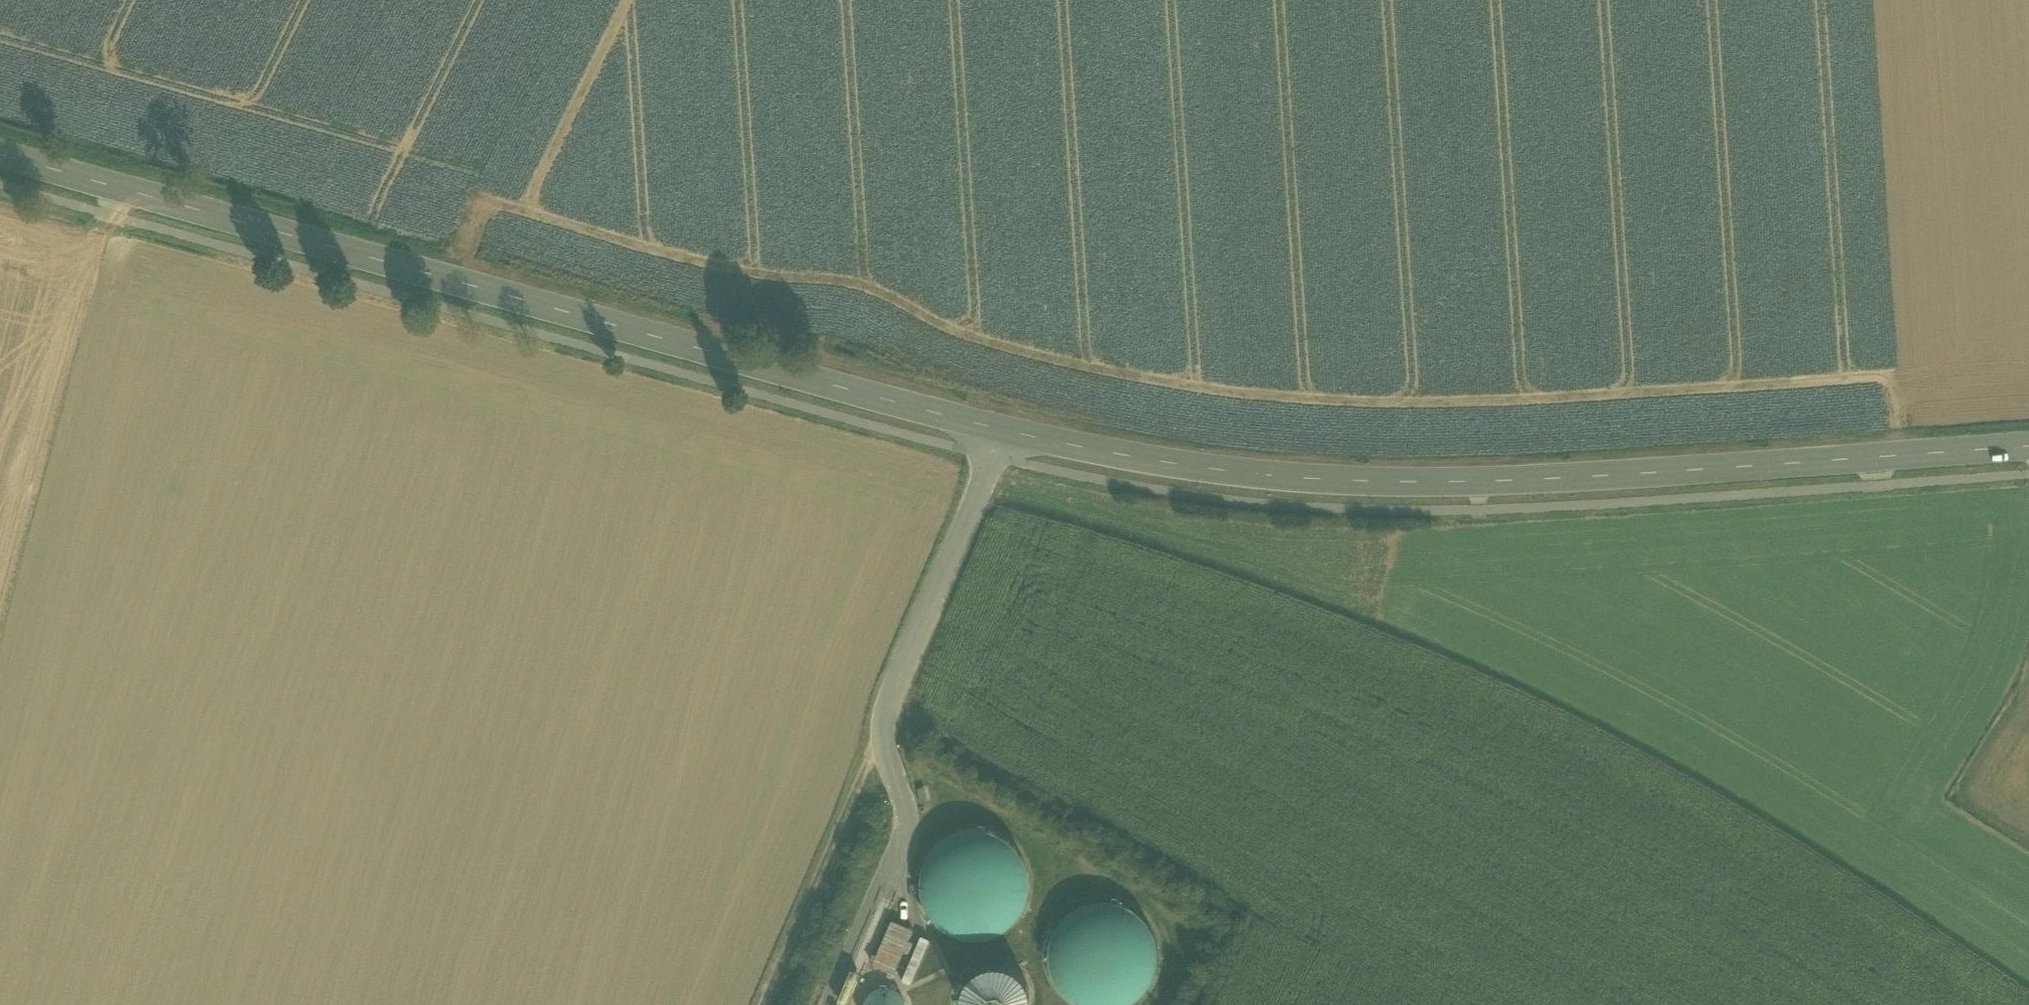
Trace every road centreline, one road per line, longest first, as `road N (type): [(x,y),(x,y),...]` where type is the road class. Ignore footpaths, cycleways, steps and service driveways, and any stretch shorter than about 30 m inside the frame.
road 1 (secondary): [(0,155),(842,389),(1149,464),(1415,481),(2028,446)]
road 2 (track): [(764,1004),(879,743)]

